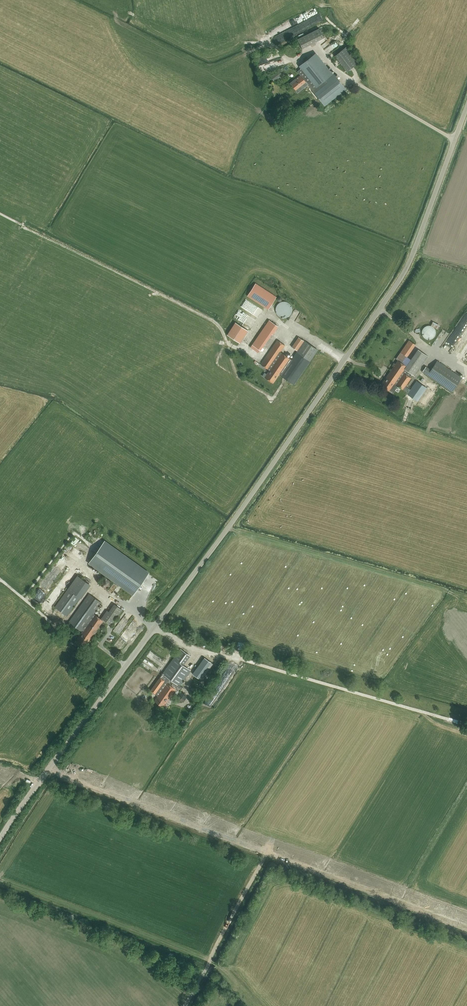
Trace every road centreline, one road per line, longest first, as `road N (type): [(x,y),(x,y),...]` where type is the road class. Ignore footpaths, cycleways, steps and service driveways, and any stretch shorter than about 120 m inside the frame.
road 1 (unclassified): [(0,839),(398,282),(466,107)]
road 2 (track): [(284,379),(271,398),(238,377),(213,320),(0,214)]

